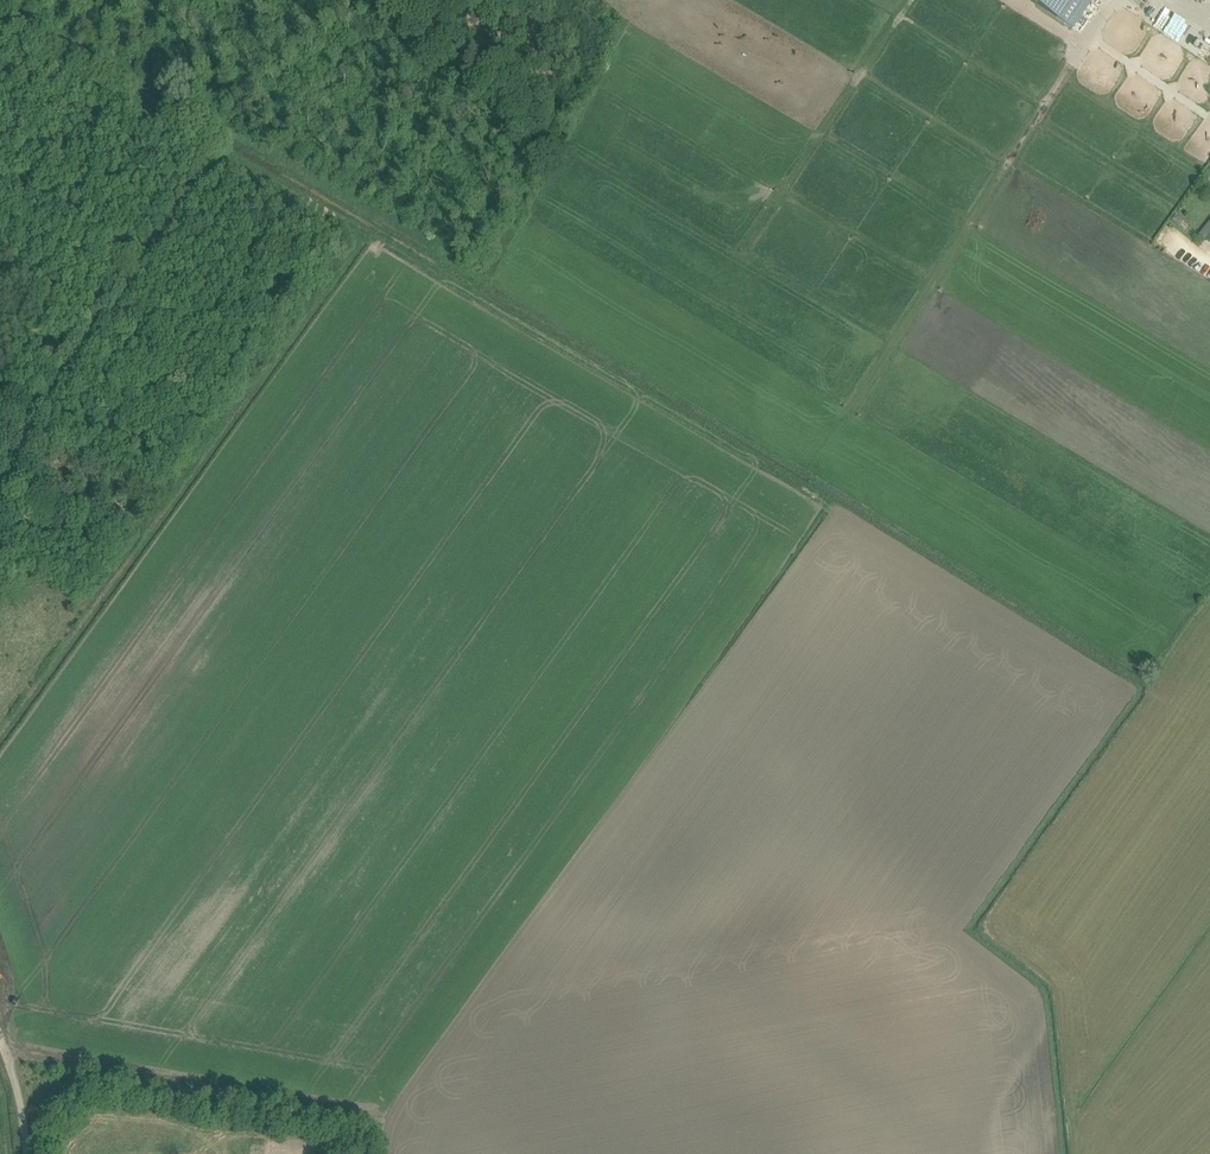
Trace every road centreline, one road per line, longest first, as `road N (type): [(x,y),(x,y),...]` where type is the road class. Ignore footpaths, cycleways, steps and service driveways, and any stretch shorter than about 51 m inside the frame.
road 1 (track): [(30,1153),(0,1030)]

